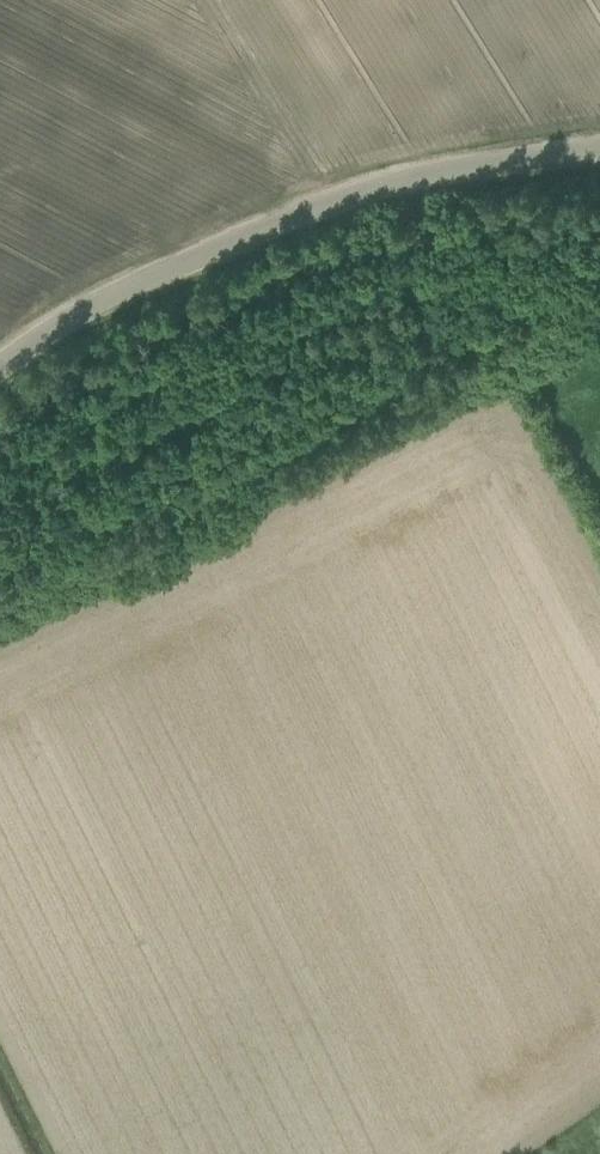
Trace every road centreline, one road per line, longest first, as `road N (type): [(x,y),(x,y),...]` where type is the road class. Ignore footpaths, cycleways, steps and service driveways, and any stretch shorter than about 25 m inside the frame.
road 1 (unclassified): [(0,370),(58,331),(353,195),(599,148)]

